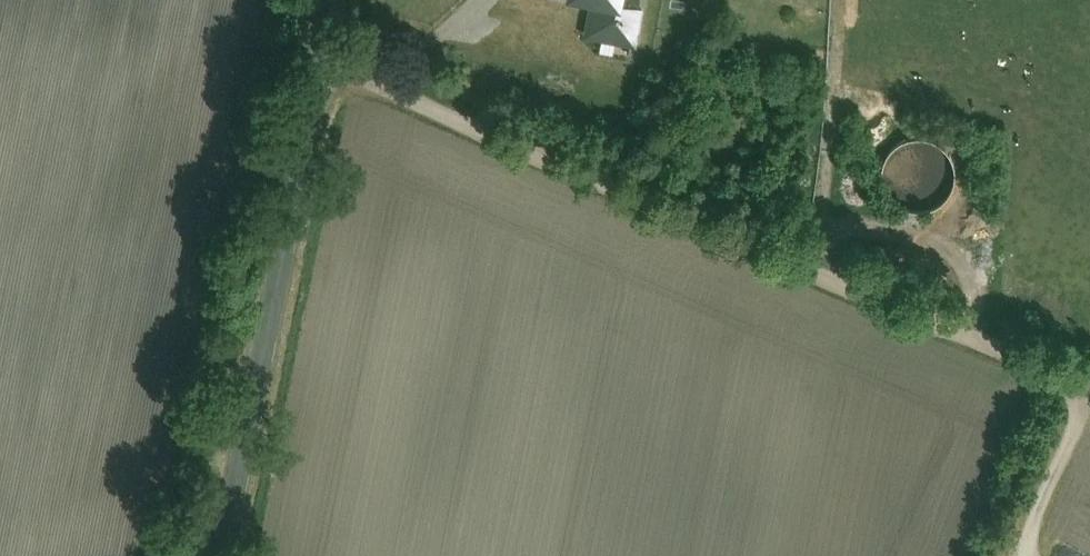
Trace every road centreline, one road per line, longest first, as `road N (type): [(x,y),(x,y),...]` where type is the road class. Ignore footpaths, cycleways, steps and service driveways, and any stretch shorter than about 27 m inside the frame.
road 1 (track): [(325,60),(1089,379)]
road 2 (tertiary): [(215,555),(336,0)]
road 3 (track): [(1062,367),(1080,400),(1018,555)]

